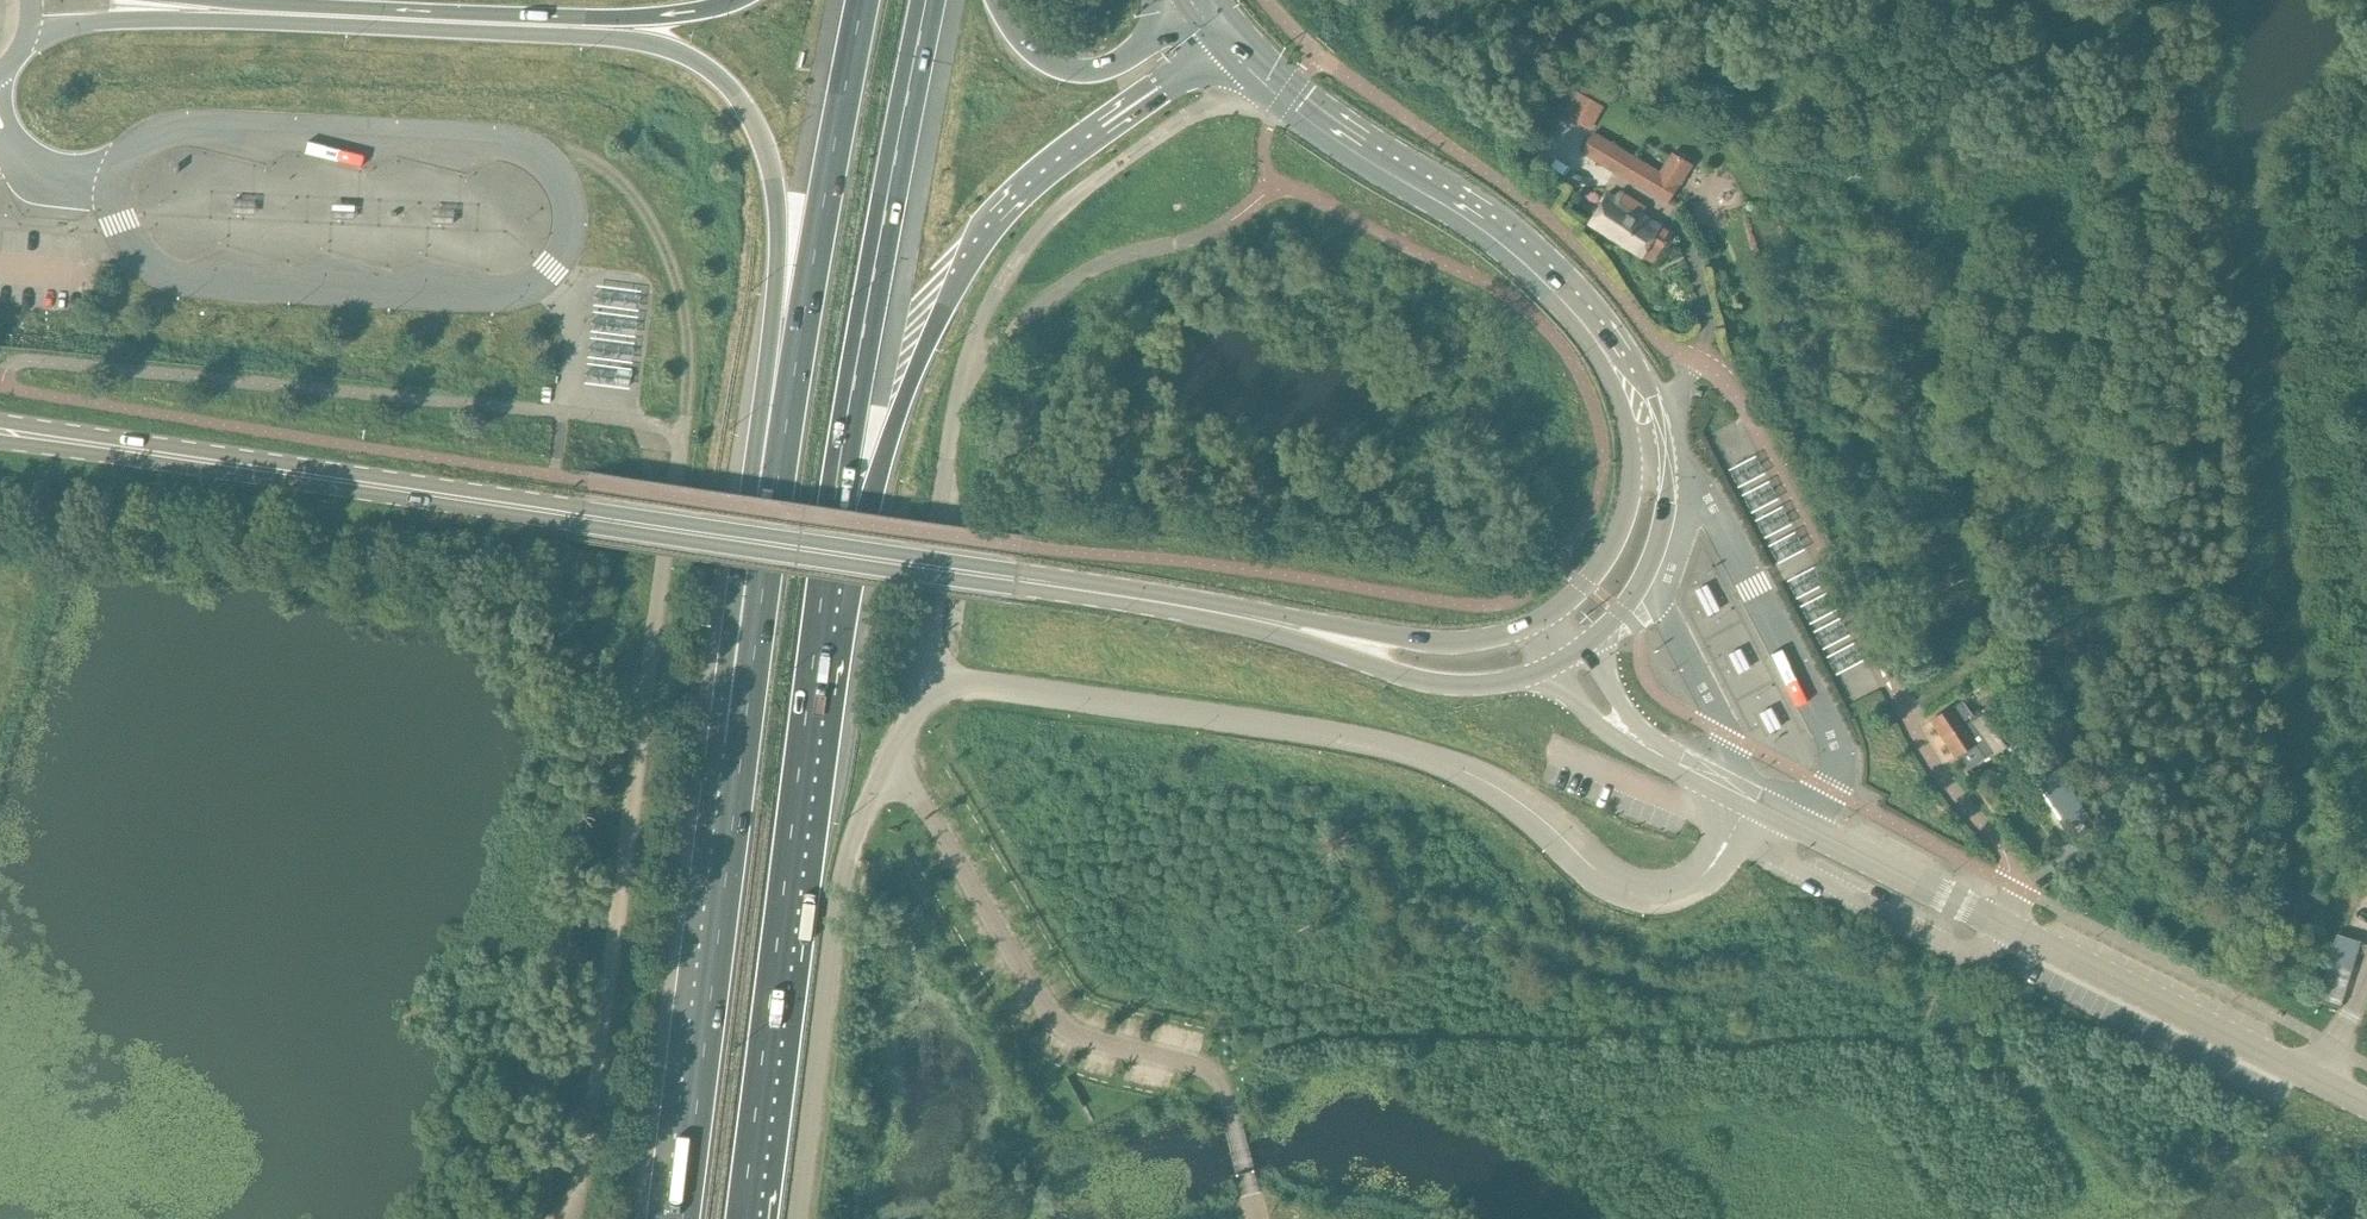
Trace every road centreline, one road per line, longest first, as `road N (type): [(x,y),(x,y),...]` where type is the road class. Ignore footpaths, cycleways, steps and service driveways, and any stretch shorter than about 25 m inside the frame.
road 1 (secondary): [(1239,615),(0,431)]
road 2 (motorway): [(29,37),(221,24),(609,40),(686,58),(737,99),(770,166),(789,402)]
road 3 (unclassified): [(931,689),(969,683),(1415,755),(1478,779),(1528,810),(1622,890),(1682,888),(1702,876),(1749,799)]
road 4 (motorway): [(789,402),(685,1218)]
road 5 (unclassified): [(574,1218),(683,429)]
road 6 (tertiary): [(2366,1105),(1749,799)]
road 7 (motorway): [(826,560),(966,262),(990,228),(1055,161),(1228,40)]
road 8 (motorway): [(744,1218),(826,560)]
road 9 (motorway): [(826,560),(926,0)]
road 10 (unclassified): [(1230,1107),(1203,1067),(1078,1036),(1057,1021),(894,767)]
road 11 (motorway): [(731,0),(658,13),(569,13),(259,0)]
road 12 (unclassified): [(795,1218),(846,852),(894,767)]
road 13 (secondary): [(1576,310),(1453,203),(1357,148),(1228,40)]
road 14 (secondary): [(1571,659),(1621,612),(1644,575),(1666,505),(1666,471),(1647,390),(1576,310)]
road 15 (motorway): [(863,0),(789,402)]
road 16 (secondary): [(1239,615),(1431,684),(1525,681),(1571,659)]
road 17 (secondary): [(1576,310),(1615,400),(1628,492),(1603,560),(1545,620)]
road 18 (unclassified): [(931,689),(925,619),(963,376)]
road 19 (secondary): [(1545,620),(1464,644),(1239,615)]
road 20 (motorway): [(1201,7),(1127,55),(1081,70),(1053,65),(1028,47),(994,0)]
road 21 (tertiary): [(1749,799),(1649,749),(1608,715),(1571,659)]

